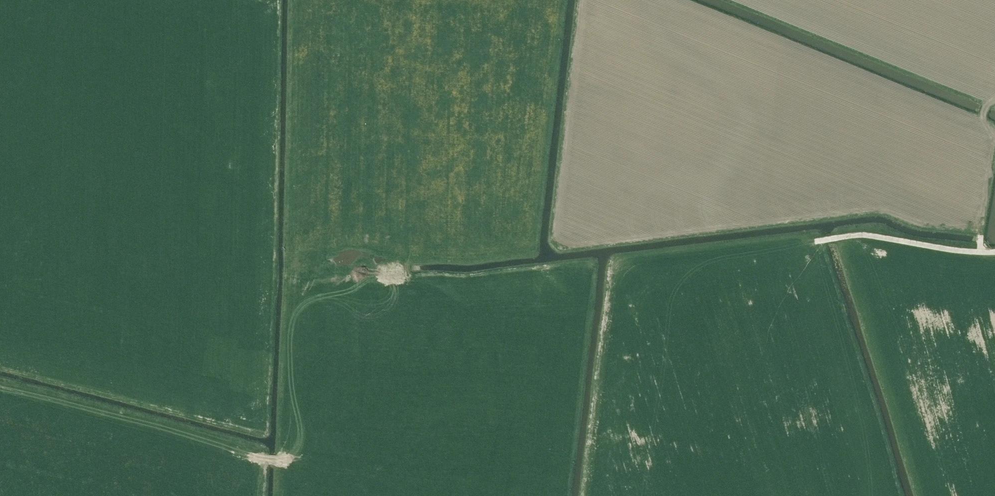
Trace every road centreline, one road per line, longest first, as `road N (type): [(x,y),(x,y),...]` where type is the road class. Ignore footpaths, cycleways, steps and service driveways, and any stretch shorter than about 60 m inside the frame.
road 1 (track): [(820,244),(865,238),(994,254)]

